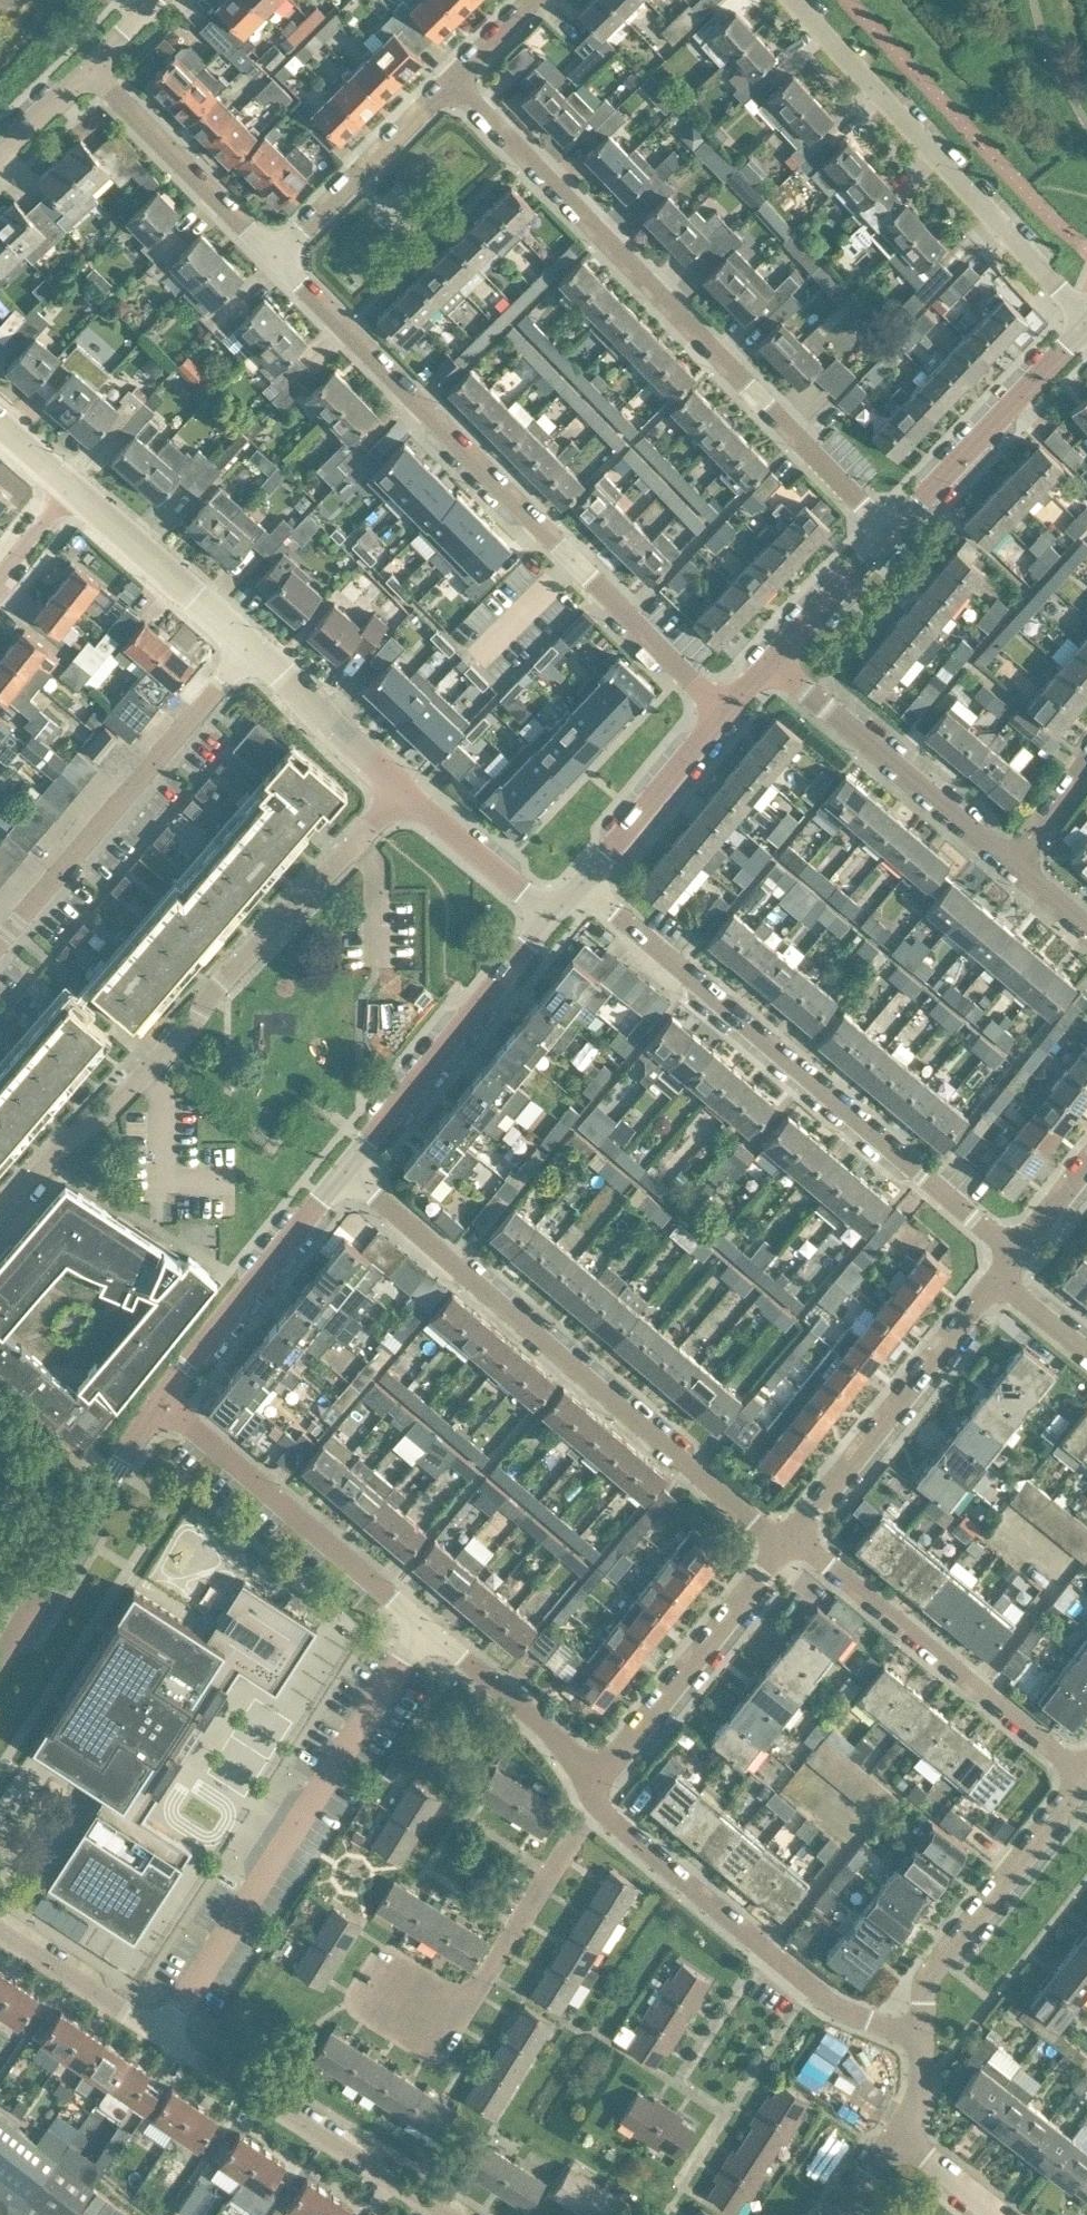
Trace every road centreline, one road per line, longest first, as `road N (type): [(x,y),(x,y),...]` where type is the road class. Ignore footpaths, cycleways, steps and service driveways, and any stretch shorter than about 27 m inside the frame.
road 1 (residential): [(278,252),(723,714)]
road 2 (residential): [(890,533),(455,82)]
road 3 (residential): [(795,1538),(760,1525),(343,1169)]
road 4 (residential): [(0,1217),(69,1140),(107,1115),(181,1039),(223,982),(400,793)]
road 5 (residential): [(584,882),(1016,1254)]
road 6 (residential): [(161,2038),(425,1627)]
road 7 (residential): [(1086,318),(793,0)]
road 8 (residential): [(595,1801),(831,2004),(919,2037)]
road 9 (residential): [(0,942),(254,647)]
road 10 (residential): [(1086,1777),(795,1538)]
road 11 (residential): [(378,1983),(453,2029),(595,1801)]
road 12 (residential): [(159,1402),(425,1627)]
road 13 (residential): [(442,2214),(161,2038)]
road 14 (residential): [(552,914),(343,1169)]
road 15 (residential): [(795,1538),(998,1281)]
road 16 (residential): [(591,1789),(795,1538)]
road 17 (residential): [(1016,867),(771,663)]
road 18 (residential): [(919,2037),(928,1980),(1086,1777)]
road 19 (residential): [(159,1402),(0,1661)]
road 20 (residential): [(343,1169),(159,1402)]
road 21 (residential): [(890,533),(1086,325)]
road 22 (residential): [(278,252),(92,69)]
road 23 (residential): [(455,82),(278,252)]
road 24 (residential): [(254,647),(70,488)]
road 25 (residential): [(425,1627),(548,1730),(591,1789)]
road 26 (residential): [(584,882),(723,714)]
road 27 (residential): [(400,793),(254,647)]
road 28 (residential): [(400,793),(552,914)]
road 29 (residential): [(161,2038),(0,1933)]
road 30 (residential): [(771,663),(890,533)]
road 31 (residential): [(1000,2214),(896,2135)]
road 32 (residential): [(0,153),(92,69)]
road 33 (residential): [(1086,768),(1016,867)]

